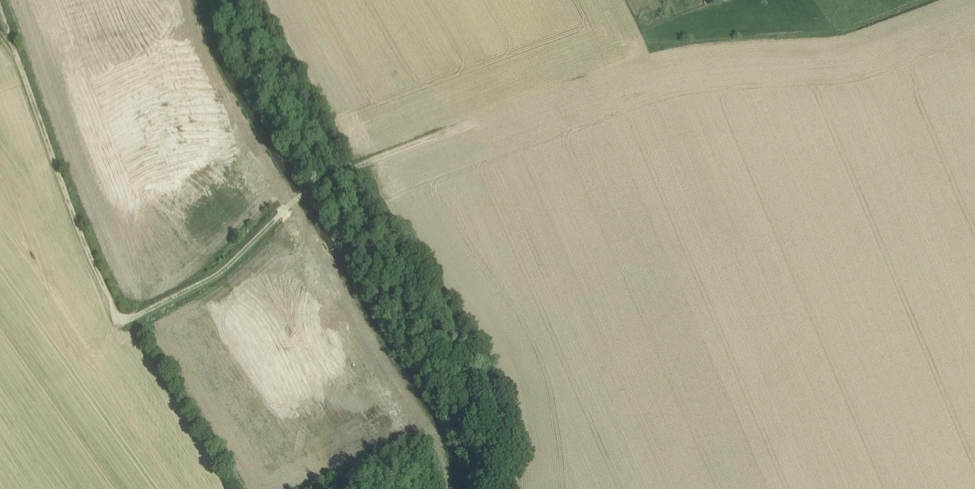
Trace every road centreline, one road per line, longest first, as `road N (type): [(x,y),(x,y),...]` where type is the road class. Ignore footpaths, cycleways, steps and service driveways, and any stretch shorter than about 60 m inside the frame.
road 1 (track): [(0,4),(118,319),(135,319),(218,276),(295,202),(331,180),(438,138)]

